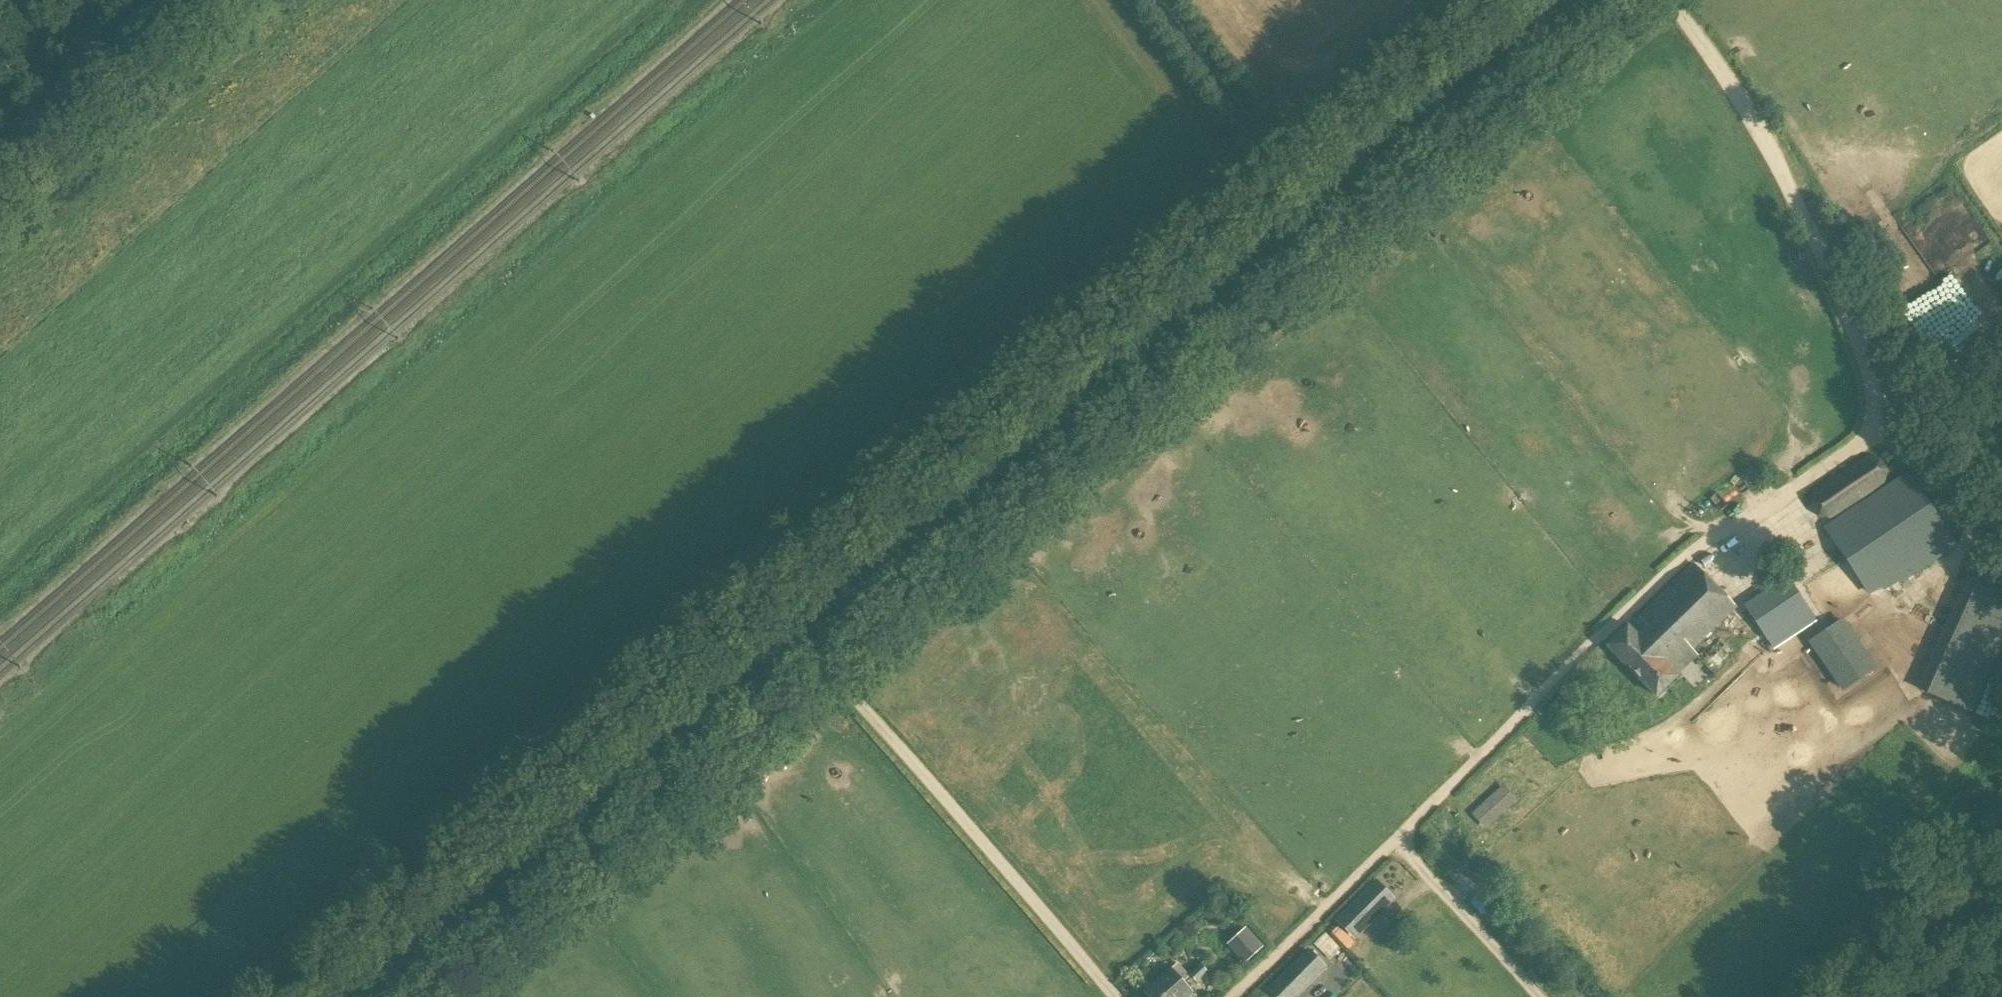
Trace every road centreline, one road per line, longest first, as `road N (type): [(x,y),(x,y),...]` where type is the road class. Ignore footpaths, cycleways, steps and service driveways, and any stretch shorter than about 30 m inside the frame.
road 1 (secondary): [(356,996),(1569,0)]
road 2 (track): [(1229,996),(1698,546),(1889,422)]
road 3 (track): [(799,632),(1117,996)]
road 4 (track): [(1889,422),(1798,202),(1742,100),(1669,0)]
road 5 (track): [(1156,0),(1273,154),(1341,263)]
road 6 (track): [(2001,541),(1889,422)]
road 7 (track): [(1889,422),(2001,342)]

